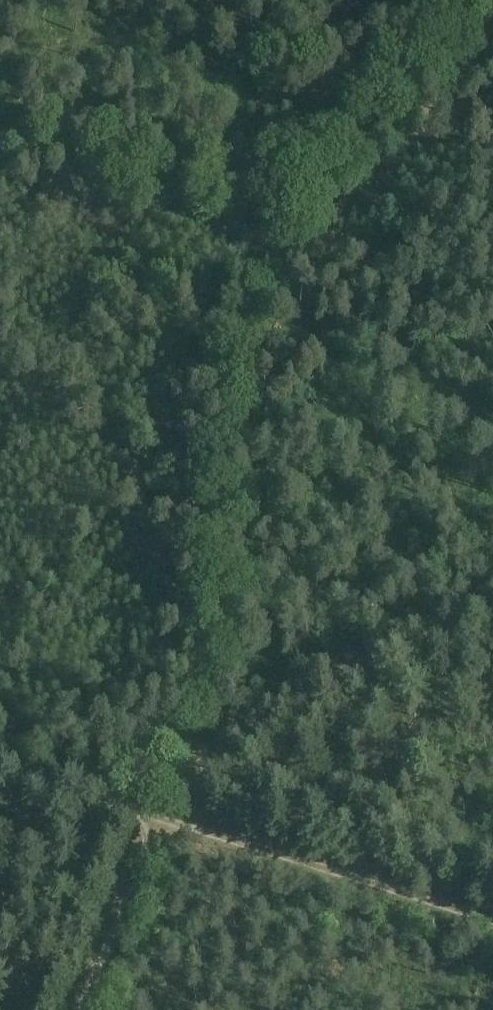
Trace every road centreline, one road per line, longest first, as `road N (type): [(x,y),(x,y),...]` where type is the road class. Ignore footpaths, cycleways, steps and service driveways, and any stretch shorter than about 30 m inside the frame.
road 1 (track): [(492,597),(173,781),(152,807)]
road 2 (track): [(152,807),(492,916)]
road 3 (track): [(152,807),(71,1009)]
road 4 (track): [(0,761),(152,807)]

